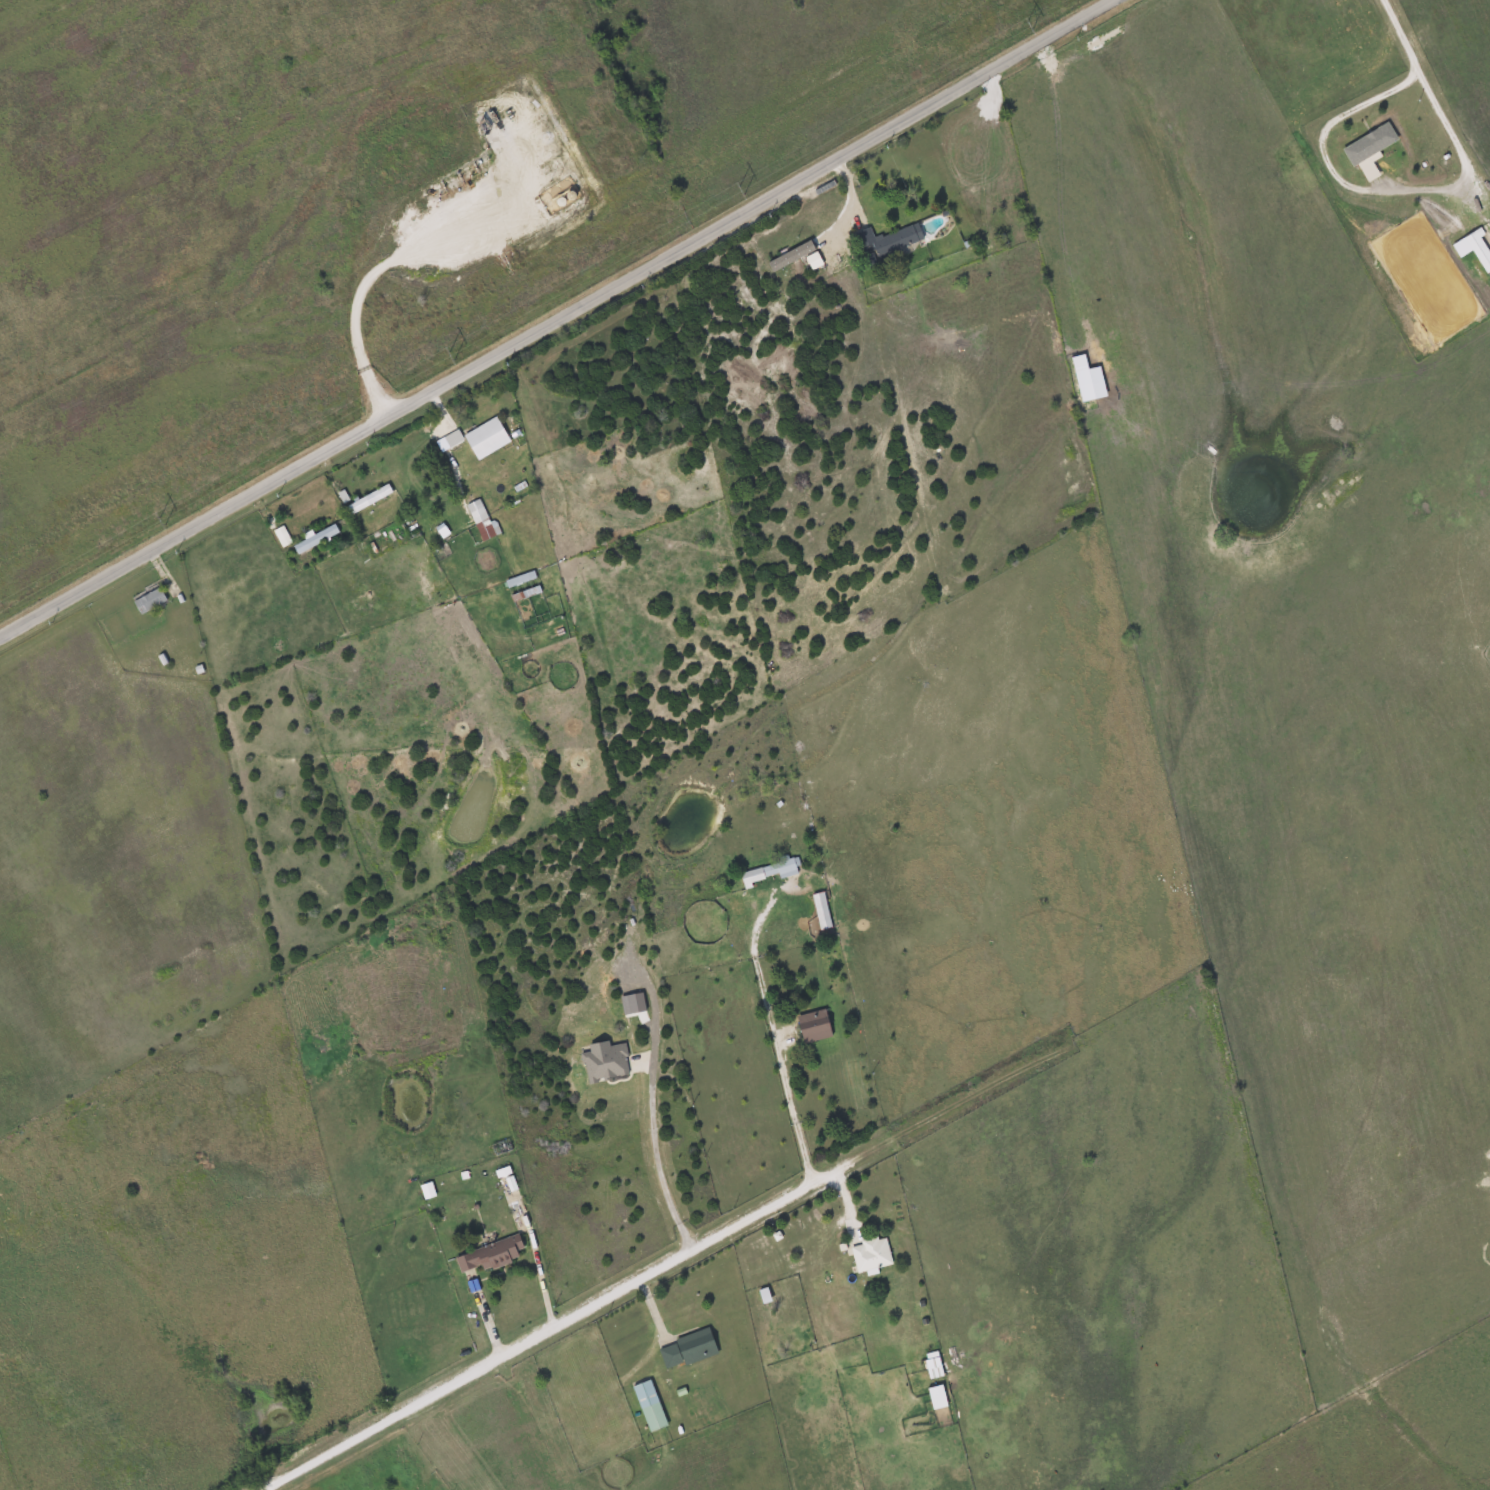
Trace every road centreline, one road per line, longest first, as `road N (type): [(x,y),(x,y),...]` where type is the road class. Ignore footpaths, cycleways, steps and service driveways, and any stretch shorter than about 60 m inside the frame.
road 1 (residential): [(1093,0),(0,625)]
road 2 (residential): [(254,1489),(945,1109)]

